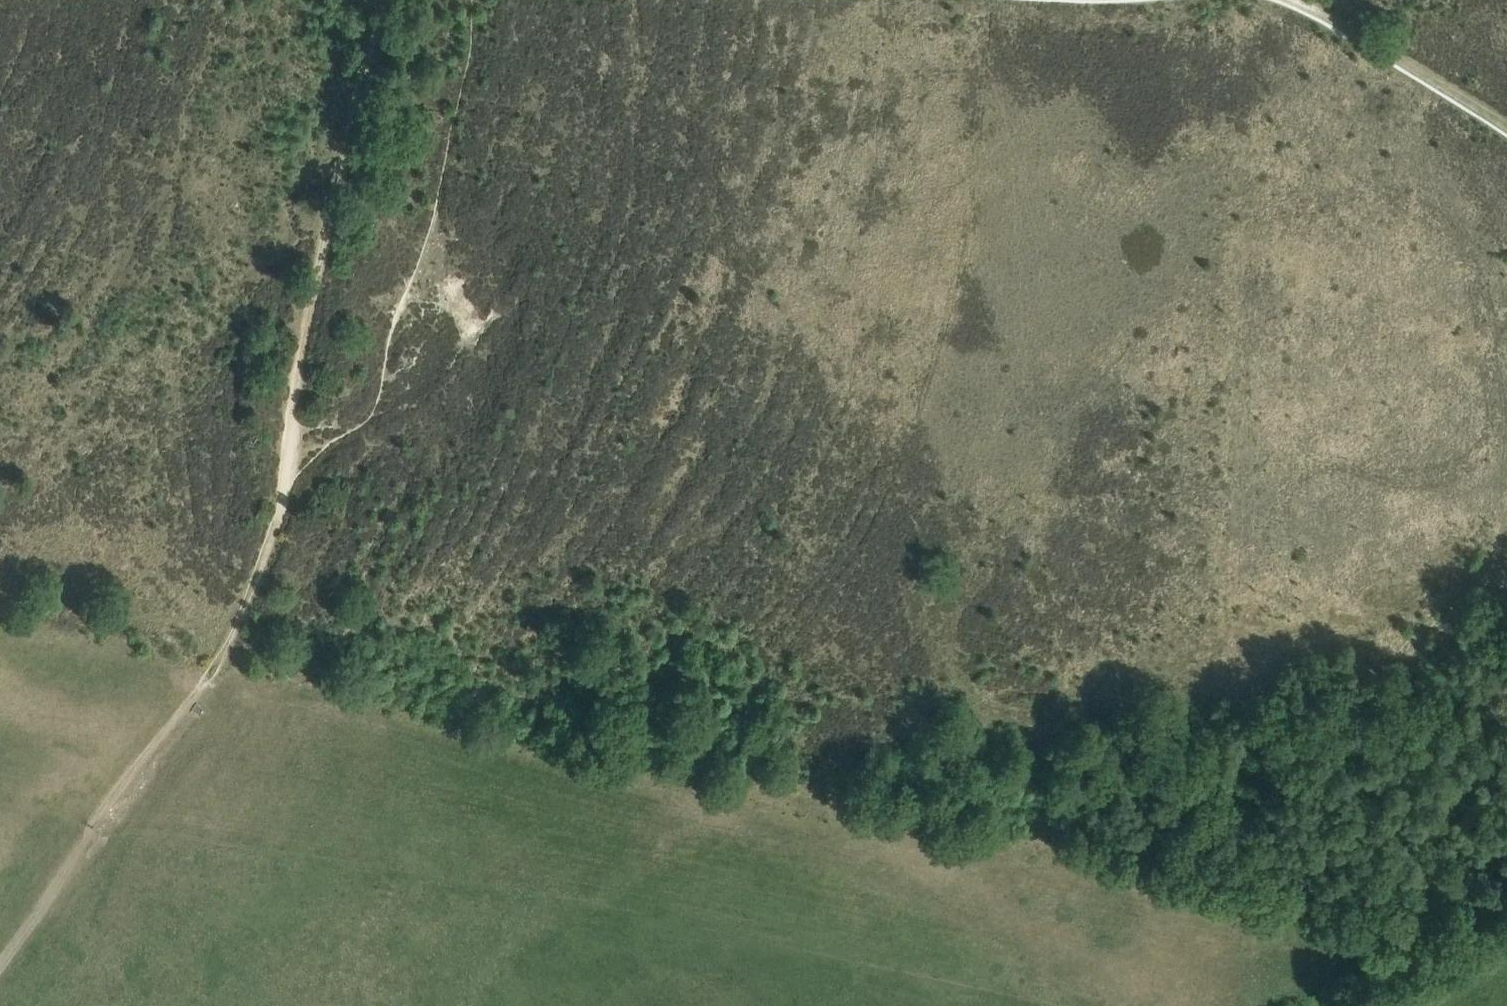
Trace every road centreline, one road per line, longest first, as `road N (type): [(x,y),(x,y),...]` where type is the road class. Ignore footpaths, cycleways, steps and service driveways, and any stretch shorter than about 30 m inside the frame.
road 1 (track): [(0,966),(216,674),(252,596),(286,488)]
road 2 (track): [(286,488),(295,386),(387,0)]
road 3 (track): [(1290,0),(1506,125)]

